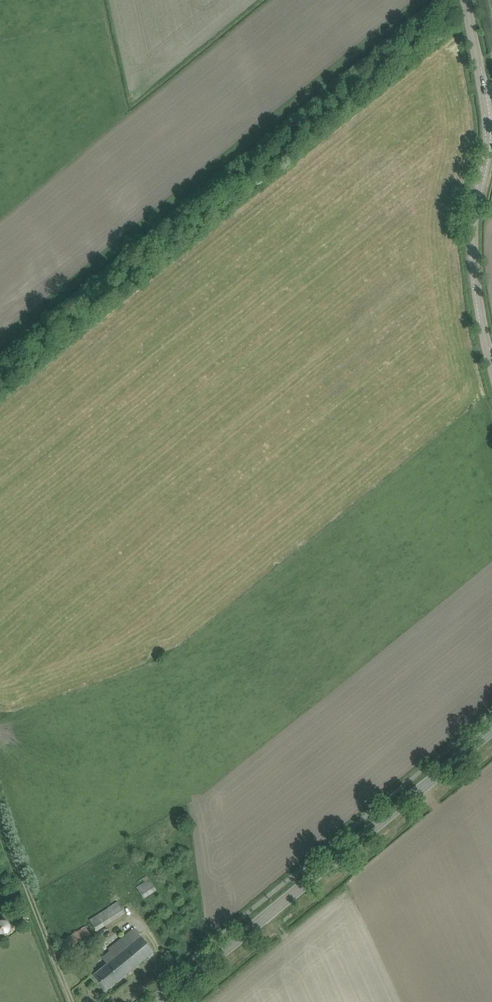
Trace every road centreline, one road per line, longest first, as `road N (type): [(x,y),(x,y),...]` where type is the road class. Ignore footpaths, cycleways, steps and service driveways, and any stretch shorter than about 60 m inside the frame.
road 1 (tertiary): [(158,1001),(491,729)]
road 2 (unclassified): [(491,388),(467,313),(461,264),(480,110),(460,0)]

